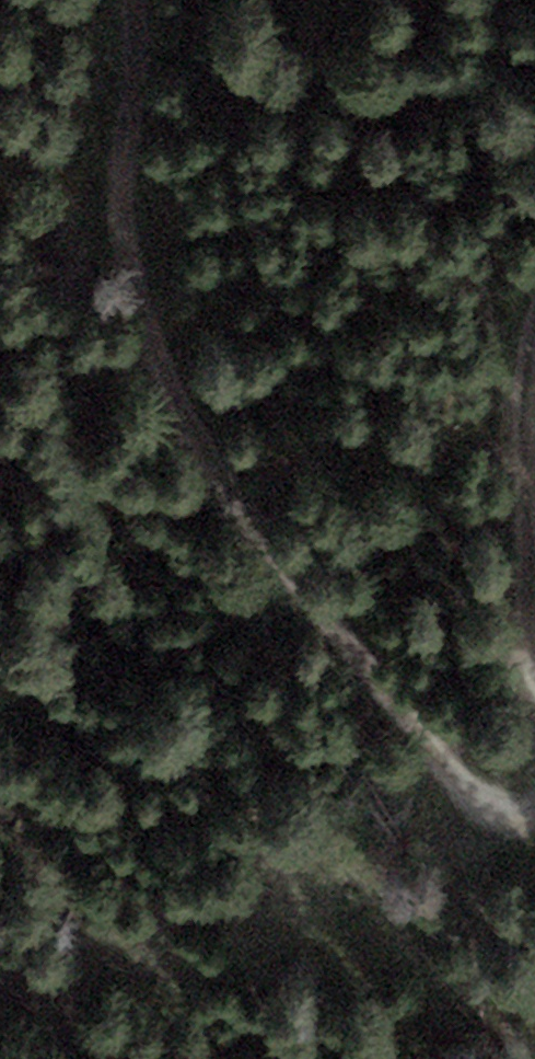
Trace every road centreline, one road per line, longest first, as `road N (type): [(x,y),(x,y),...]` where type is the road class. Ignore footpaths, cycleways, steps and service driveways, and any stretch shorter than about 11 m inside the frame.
road 1 (track): [(131,0),(120,224),(140,321),(179,415),(442,769),(492,804),(534,810)]
road 2 (track): [(534,625),(527,491),(534,363)]

